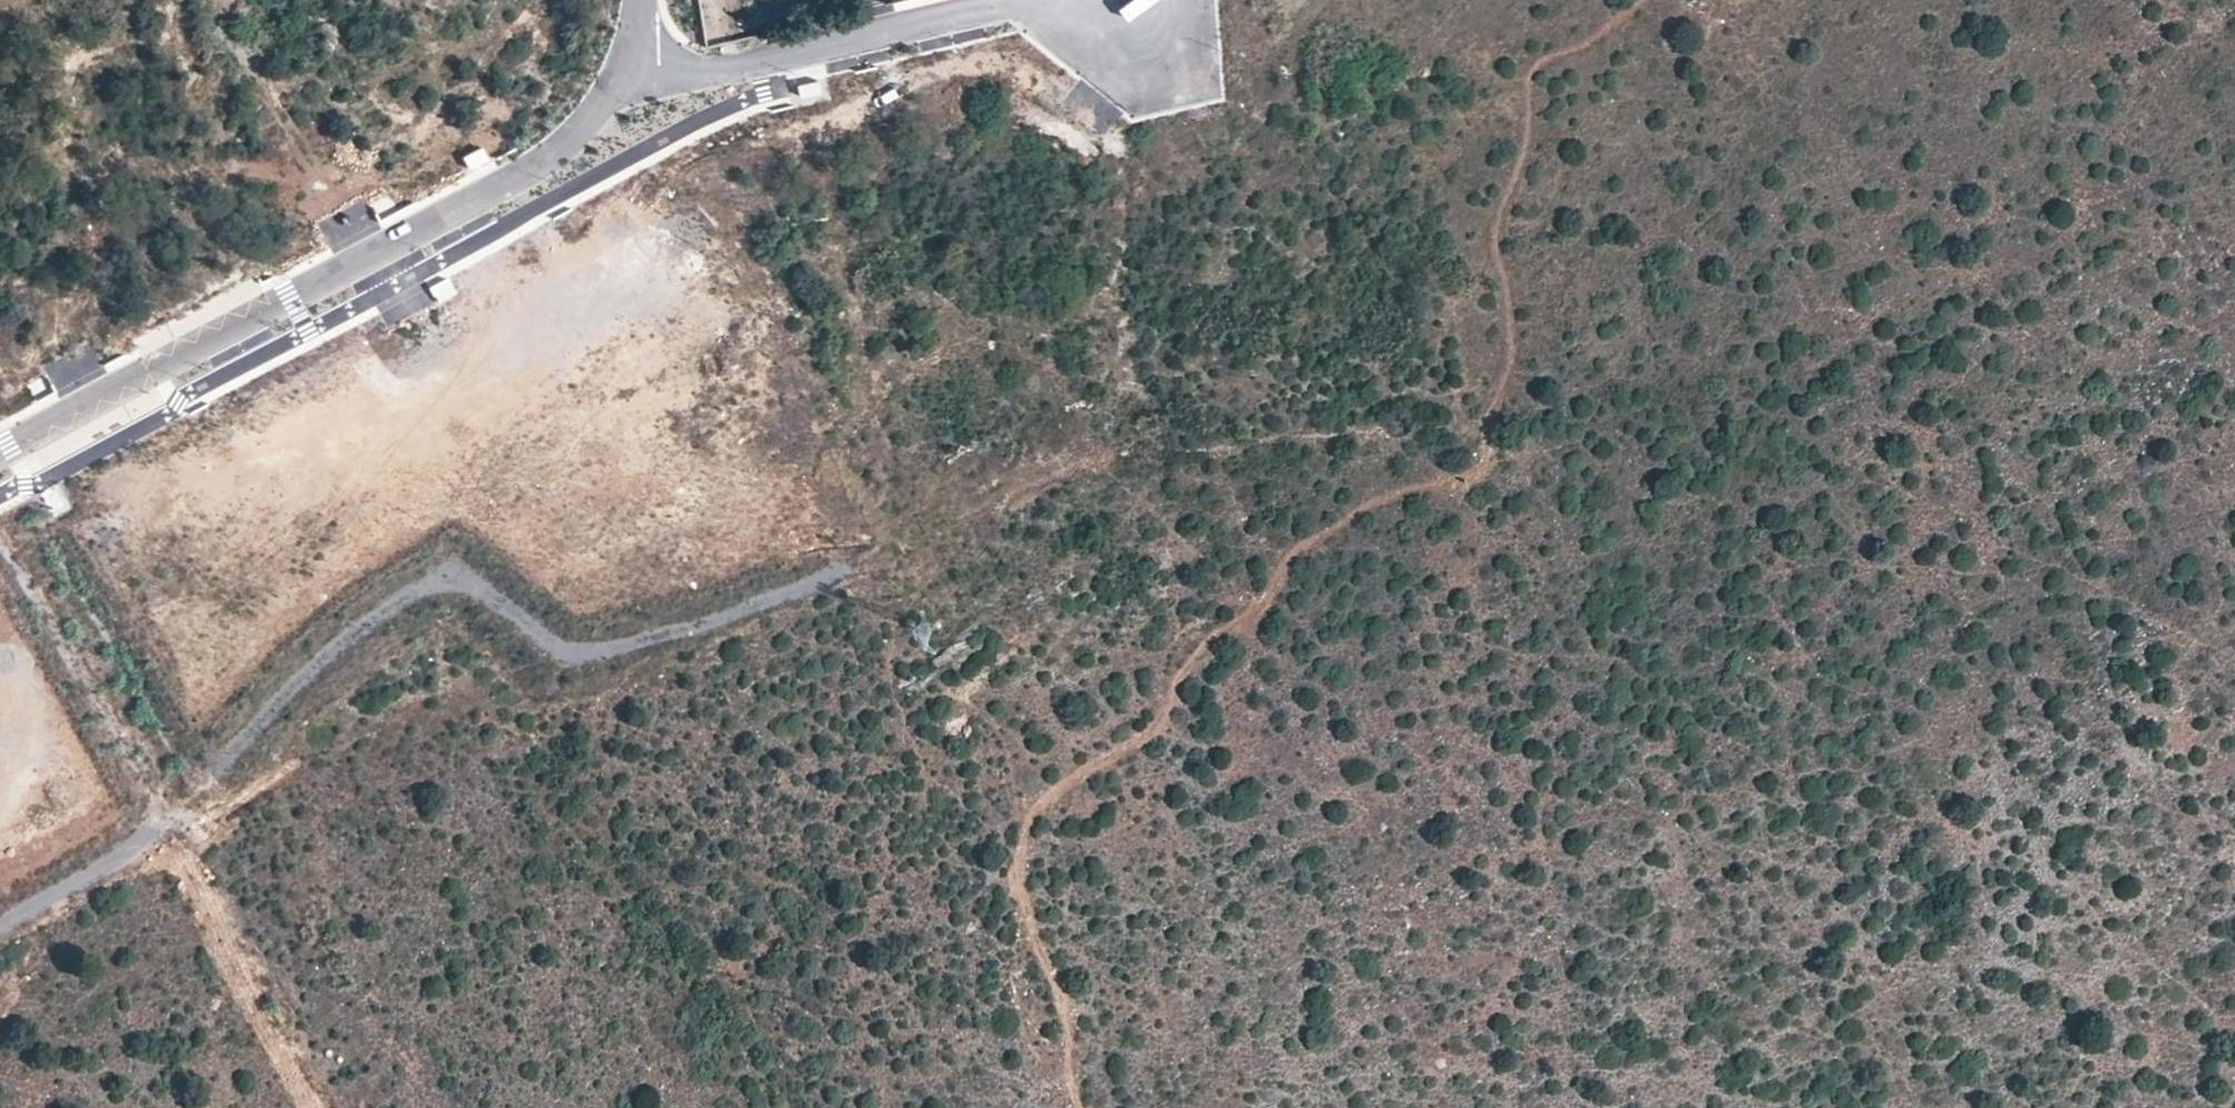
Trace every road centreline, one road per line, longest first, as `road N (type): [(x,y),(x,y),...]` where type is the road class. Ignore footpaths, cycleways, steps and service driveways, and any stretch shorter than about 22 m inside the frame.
road 1 (residential): [(0,456),(541,162),(598,120),(634,63)]
road 2 (track): [(0,542),(327,1107)]
road 3 (residential): [(634,63),(755,67),(1022,0)]

